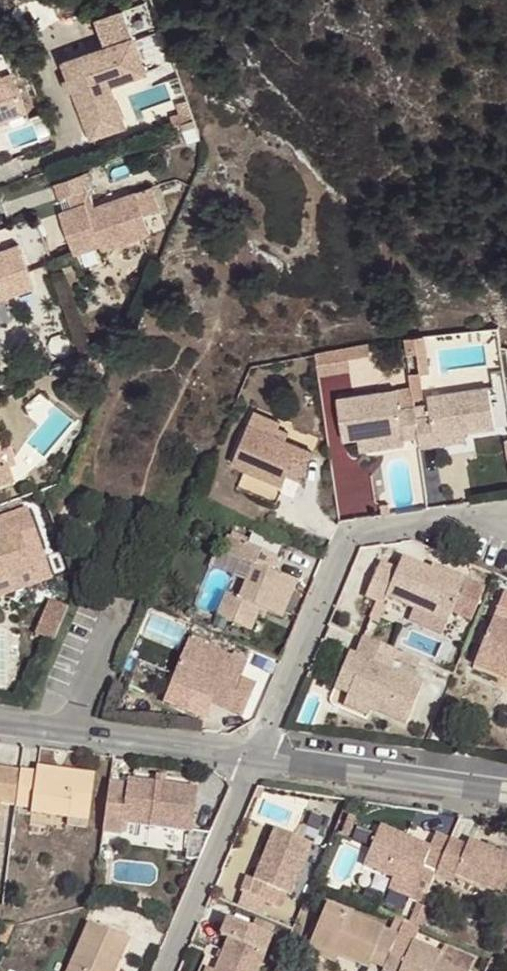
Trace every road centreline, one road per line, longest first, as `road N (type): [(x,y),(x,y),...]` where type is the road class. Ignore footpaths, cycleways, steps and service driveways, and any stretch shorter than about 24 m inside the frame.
road 1 (residential): [(506,518),(358,531),(256,755)]
road 2 (residential): [(0,725),(256,755)]
road 3 (residential): [(256,755),(506,793)]
road 4 (residential): [(168,970),(256,755)]

